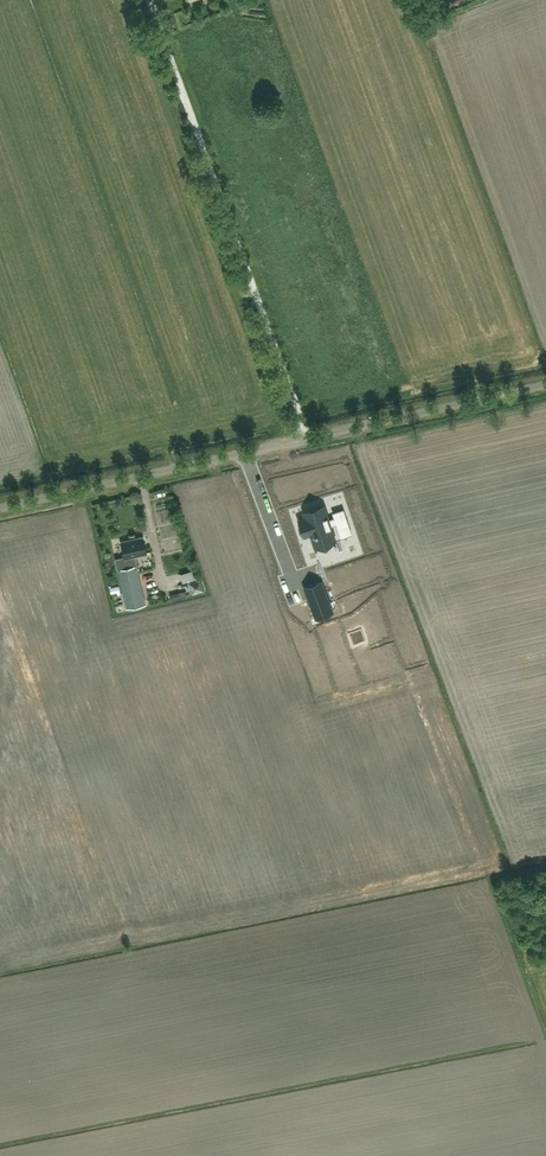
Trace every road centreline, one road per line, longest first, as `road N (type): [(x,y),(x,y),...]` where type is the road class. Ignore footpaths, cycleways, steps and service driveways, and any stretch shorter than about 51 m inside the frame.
road 1 (unclassified): [(0,510),(545,388)]

